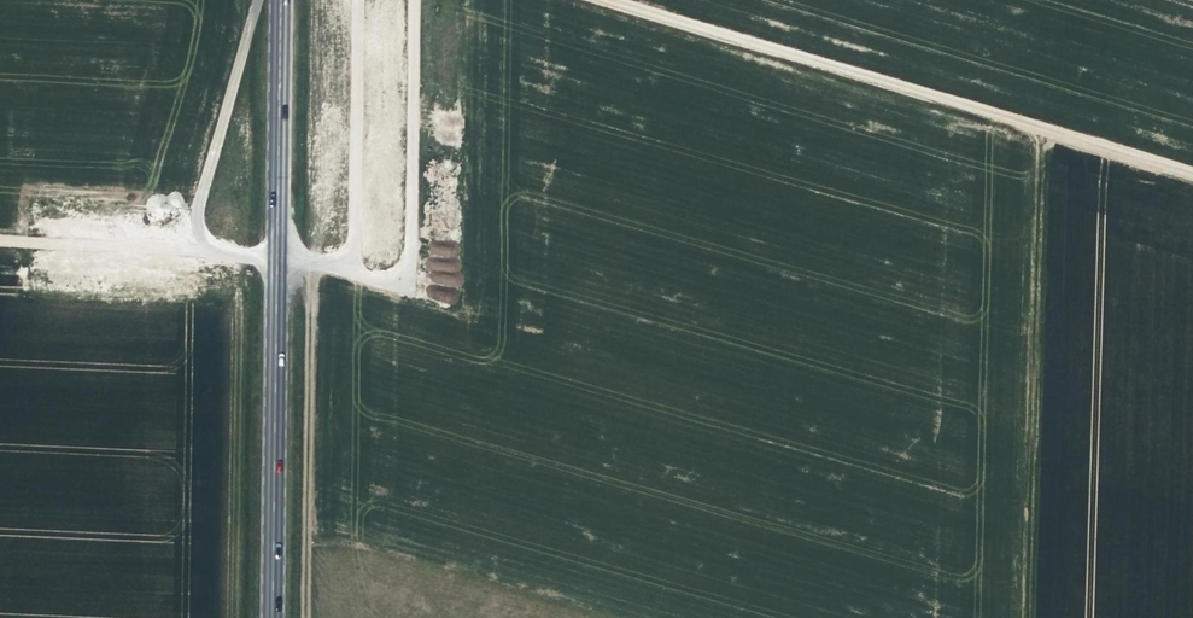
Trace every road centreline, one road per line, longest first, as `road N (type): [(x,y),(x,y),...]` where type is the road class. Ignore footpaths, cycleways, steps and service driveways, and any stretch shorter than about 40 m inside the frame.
road 1 (track): [(1192,179),(592,0)]
road 2 (primary): [(278,0),(270,617)]
road 3 (track): [(1034,131),(1022,617)]
road 4 (track): [(358,0),(347,267),(204,251)]
road 5 (track): [(347,267),(407,287),(413,0)]
road 6 (track): [(255,0),(193,213),(204,251)]
road 7 (track): [(0,242),(204,251)]

